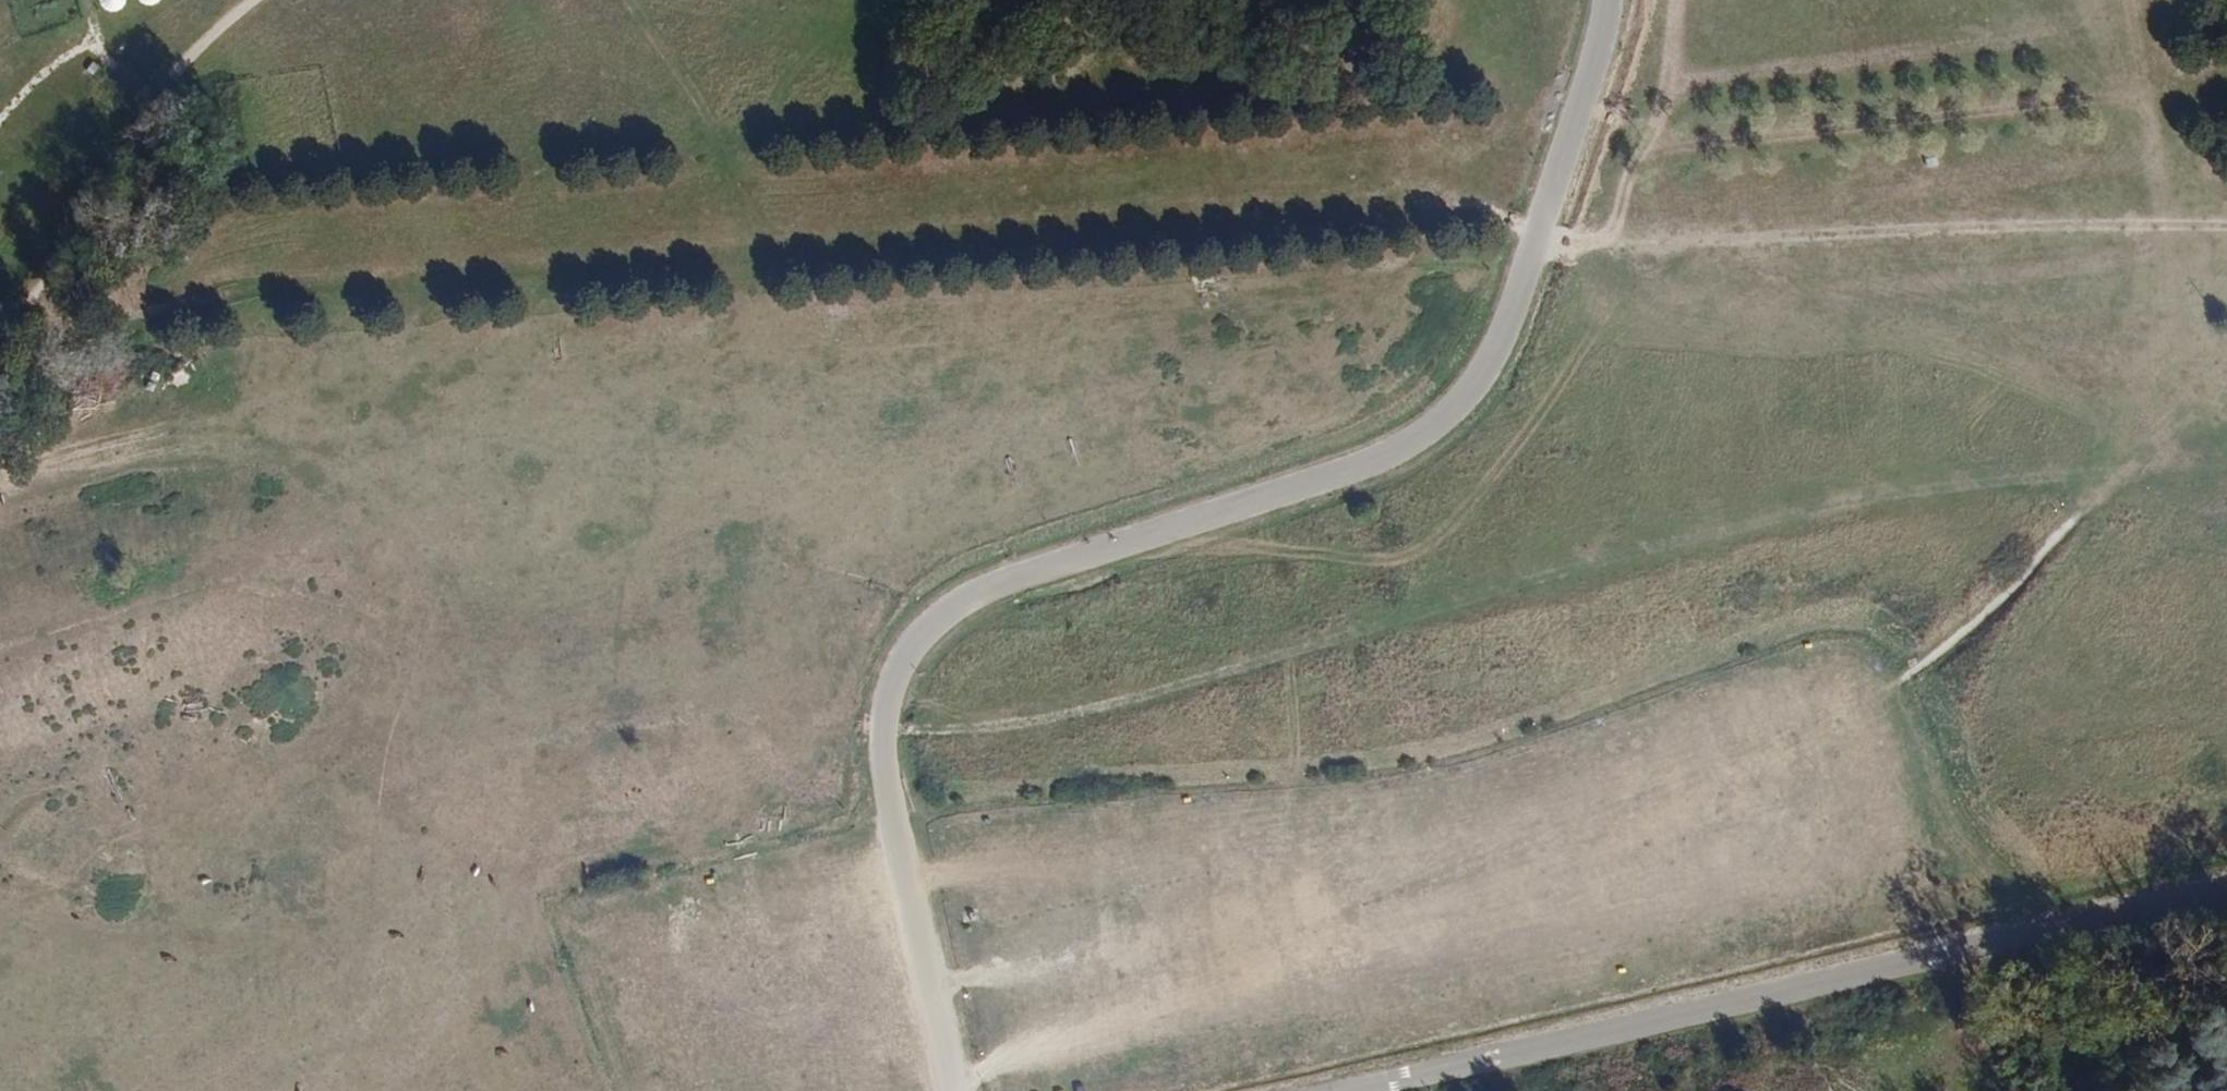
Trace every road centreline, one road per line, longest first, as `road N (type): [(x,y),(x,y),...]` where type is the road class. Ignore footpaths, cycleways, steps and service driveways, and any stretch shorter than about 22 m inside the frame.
road 1 (unclassified): [(949,1090),(878,740),(896,668),(943,612),(1024,573),(1389,458),(1464,401),(1508,327),(1599,46),(1605,0)]
road 2 (unclassified): [(2226,887),(1327,1090)]
road 3 (track): [(1537,236),(1587,247),(2226,225)]

